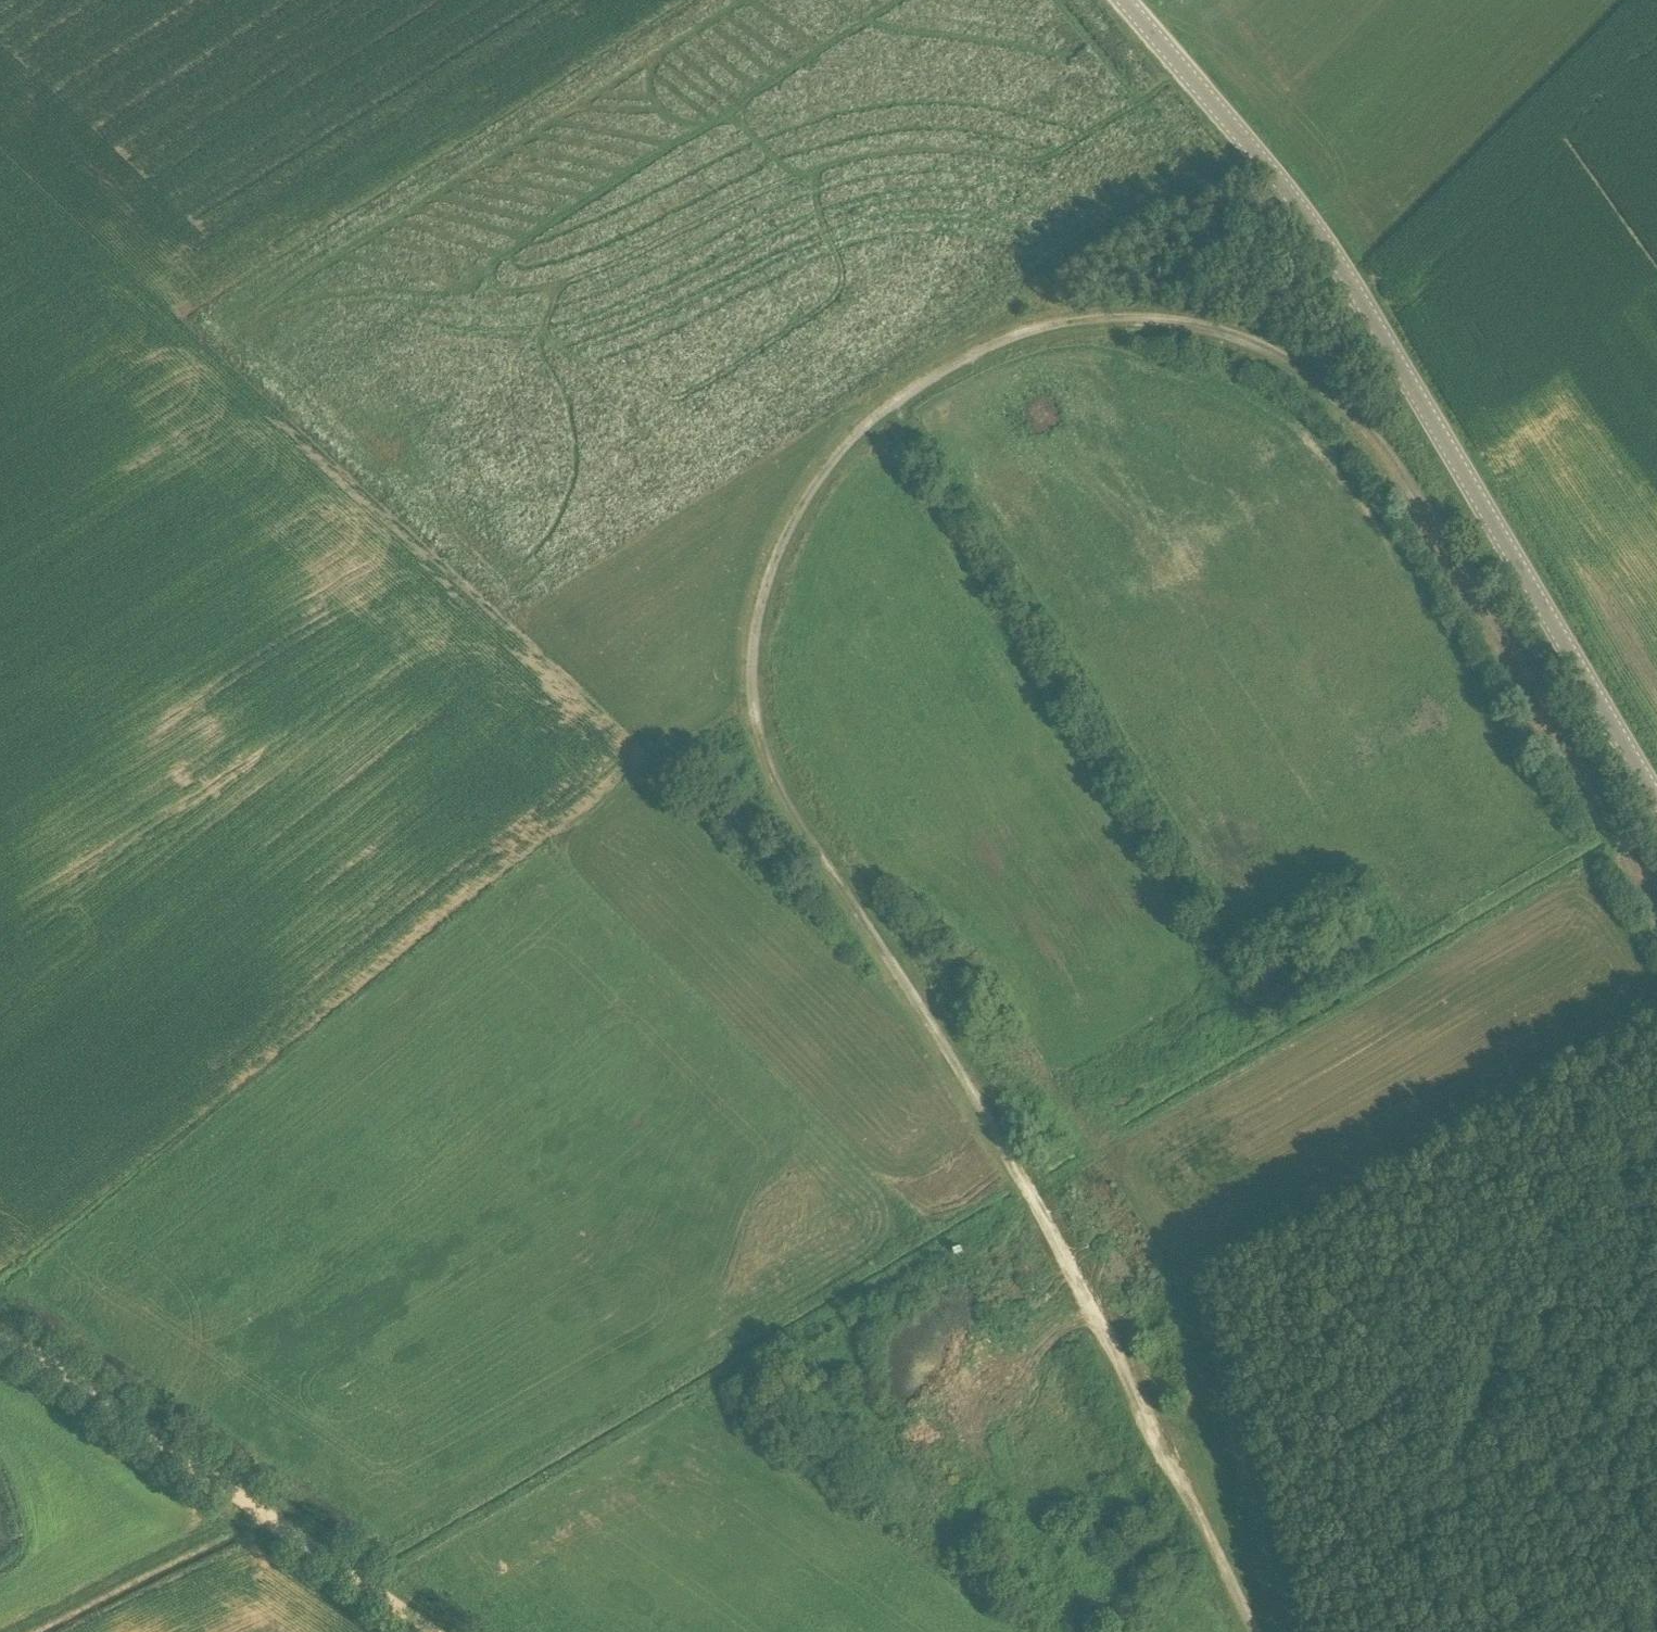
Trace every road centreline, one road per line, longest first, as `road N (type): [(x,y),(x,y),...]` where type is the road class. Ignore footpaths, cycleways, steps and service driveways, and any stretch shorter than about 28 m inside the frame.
road 1 (track): [(1255,1631),(1127,1365),(989,1115),(781,790),(760,719),(754,667),(764,599),(789,537),(824,473),(869,421),(921,383)]
road 2 (track): [(921,383),(1007,338),(1062,324),(1149,317),(1210,328),(1326,381),(1431,517),(1656,893)]
road 3 (unclassified): [(1656,798),(1335,261),(1268,168),(1125,0)]
road 4 (track): [(0,1329),(432,1631)]

